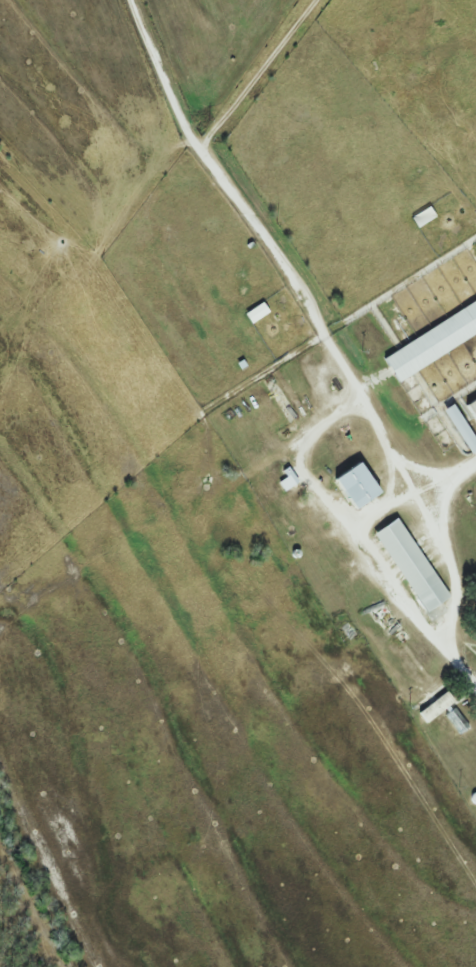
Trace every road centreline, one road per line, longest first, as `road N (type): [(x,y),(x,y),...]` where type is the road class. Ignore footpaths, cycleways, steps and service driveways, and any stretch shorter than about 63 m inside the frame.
road 1 (track): [(321,338),(261,236),(176,120),(130,0)]
road 2 (track): [(196,151),(315,0)]

